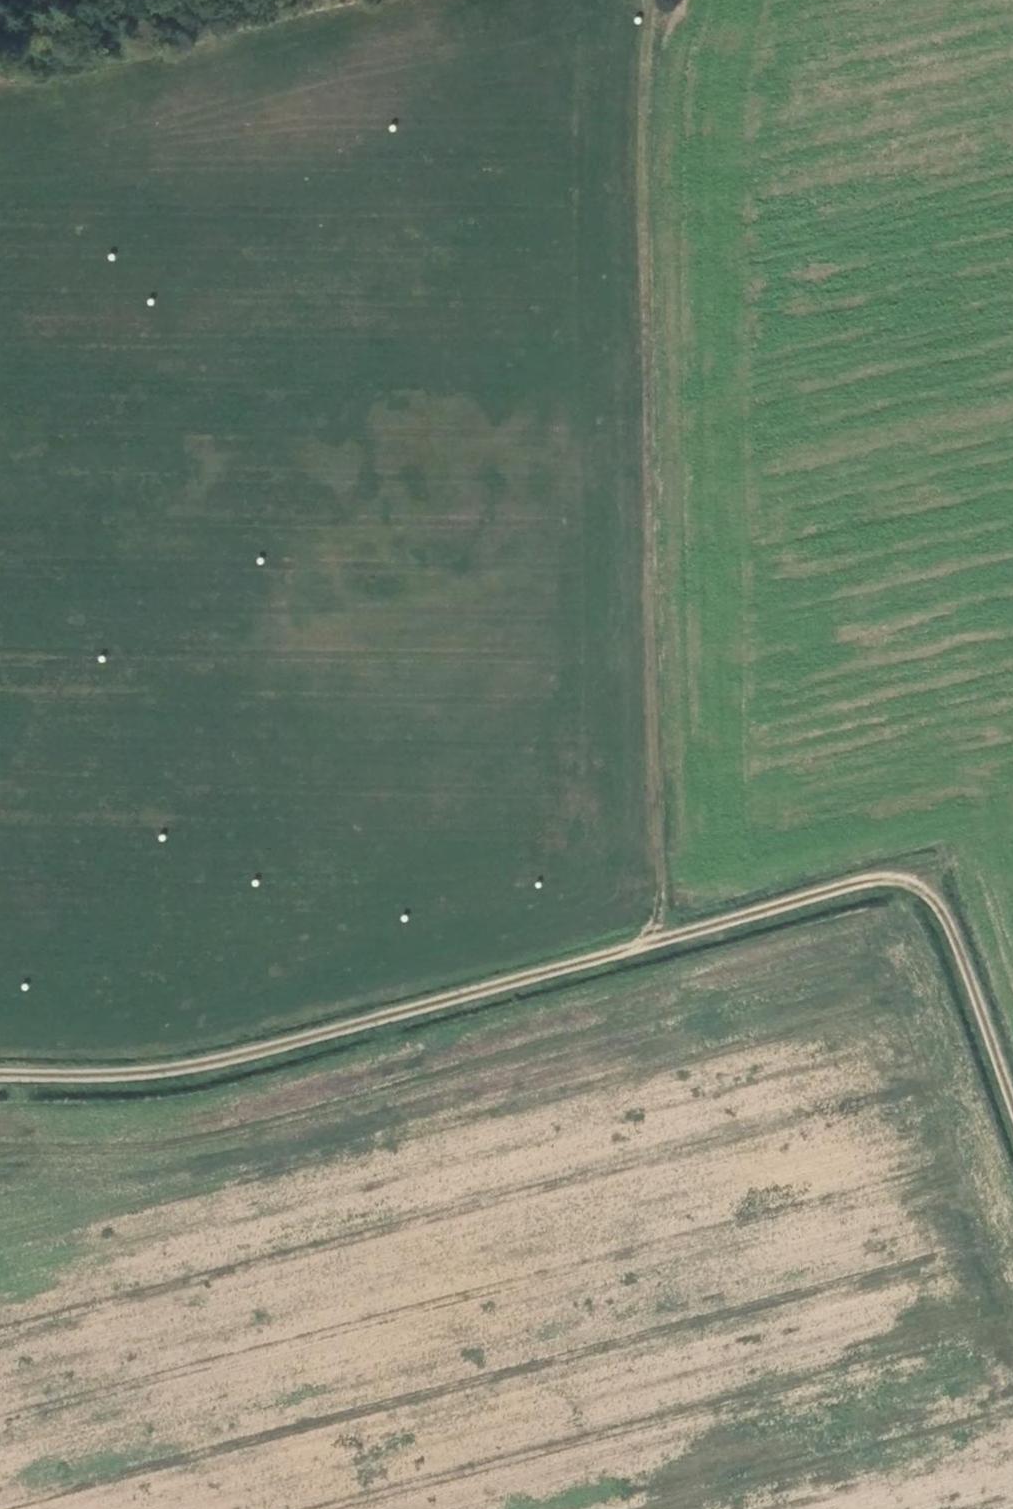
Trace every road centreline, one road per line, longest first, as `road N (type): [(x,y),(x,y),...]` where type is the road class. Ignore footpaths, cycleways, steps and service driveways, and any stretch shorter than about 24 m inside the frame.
road 1 (track): [(0,1065),(134,1064),(930,866),(1012,1086)]
road 2 (track): [(656,940),(654,0)]

